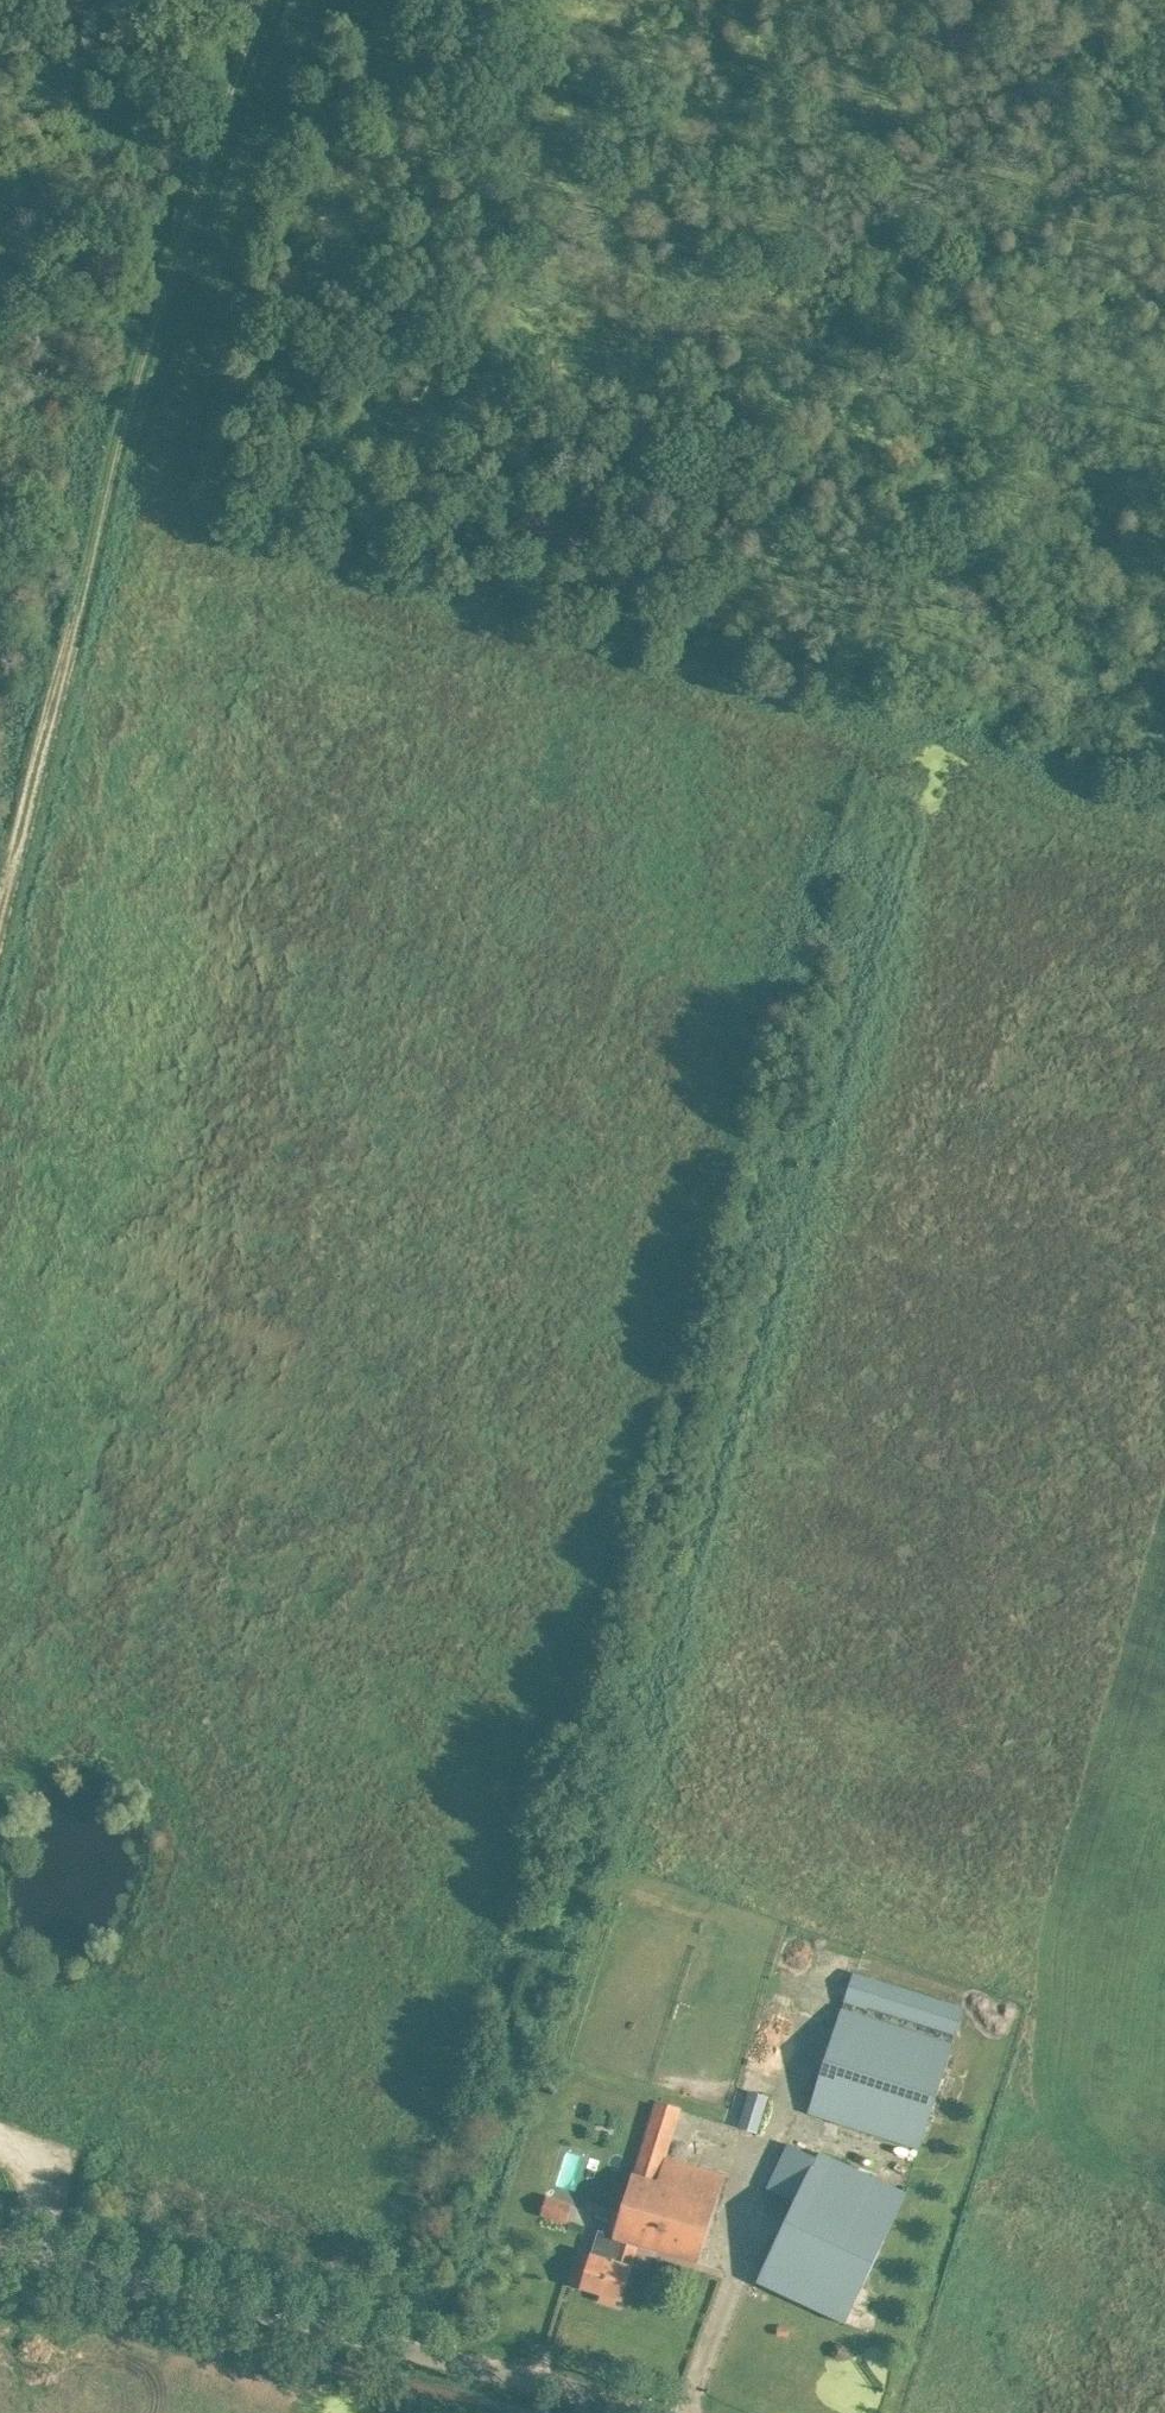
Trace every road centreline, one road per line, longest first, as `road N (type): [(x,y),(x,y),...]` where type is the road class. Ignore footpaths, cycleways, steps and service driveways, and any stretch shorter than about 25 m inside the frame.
road 1 (track): [(263,0),(138,375),(0,916)]
road 2 (unclassified): [(634,2412),(0,2242)]

